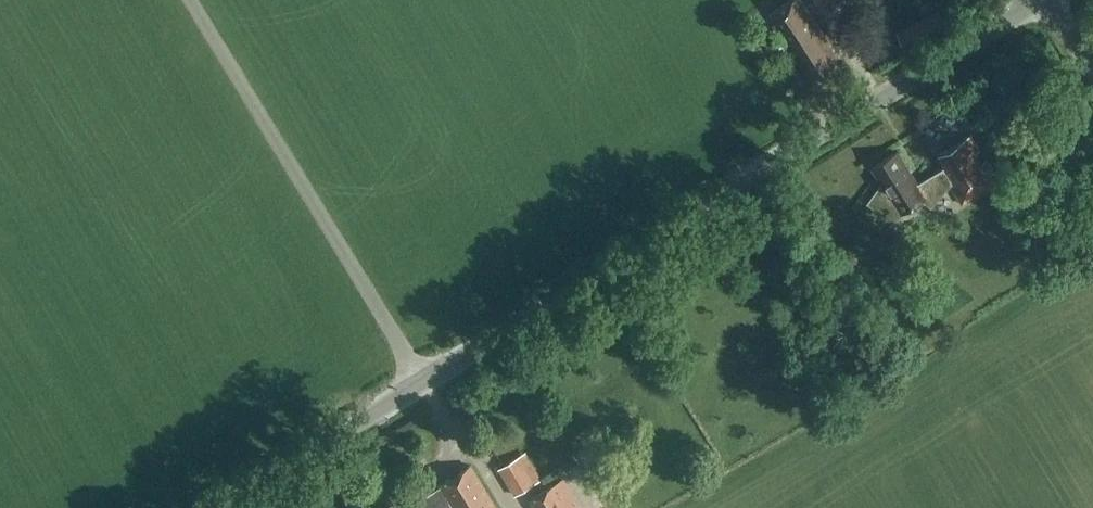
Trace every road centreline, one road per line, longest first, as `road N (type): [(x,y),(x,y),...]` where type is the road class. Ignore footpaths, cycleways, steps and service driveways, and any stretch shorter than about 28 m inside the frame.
road 1 (tertiary): [(423,383),(1037,0)]
road 2 (unclassified): [(423,383),(191,0)]
road 3 (tertiary): [(220,507),(423,383)]

